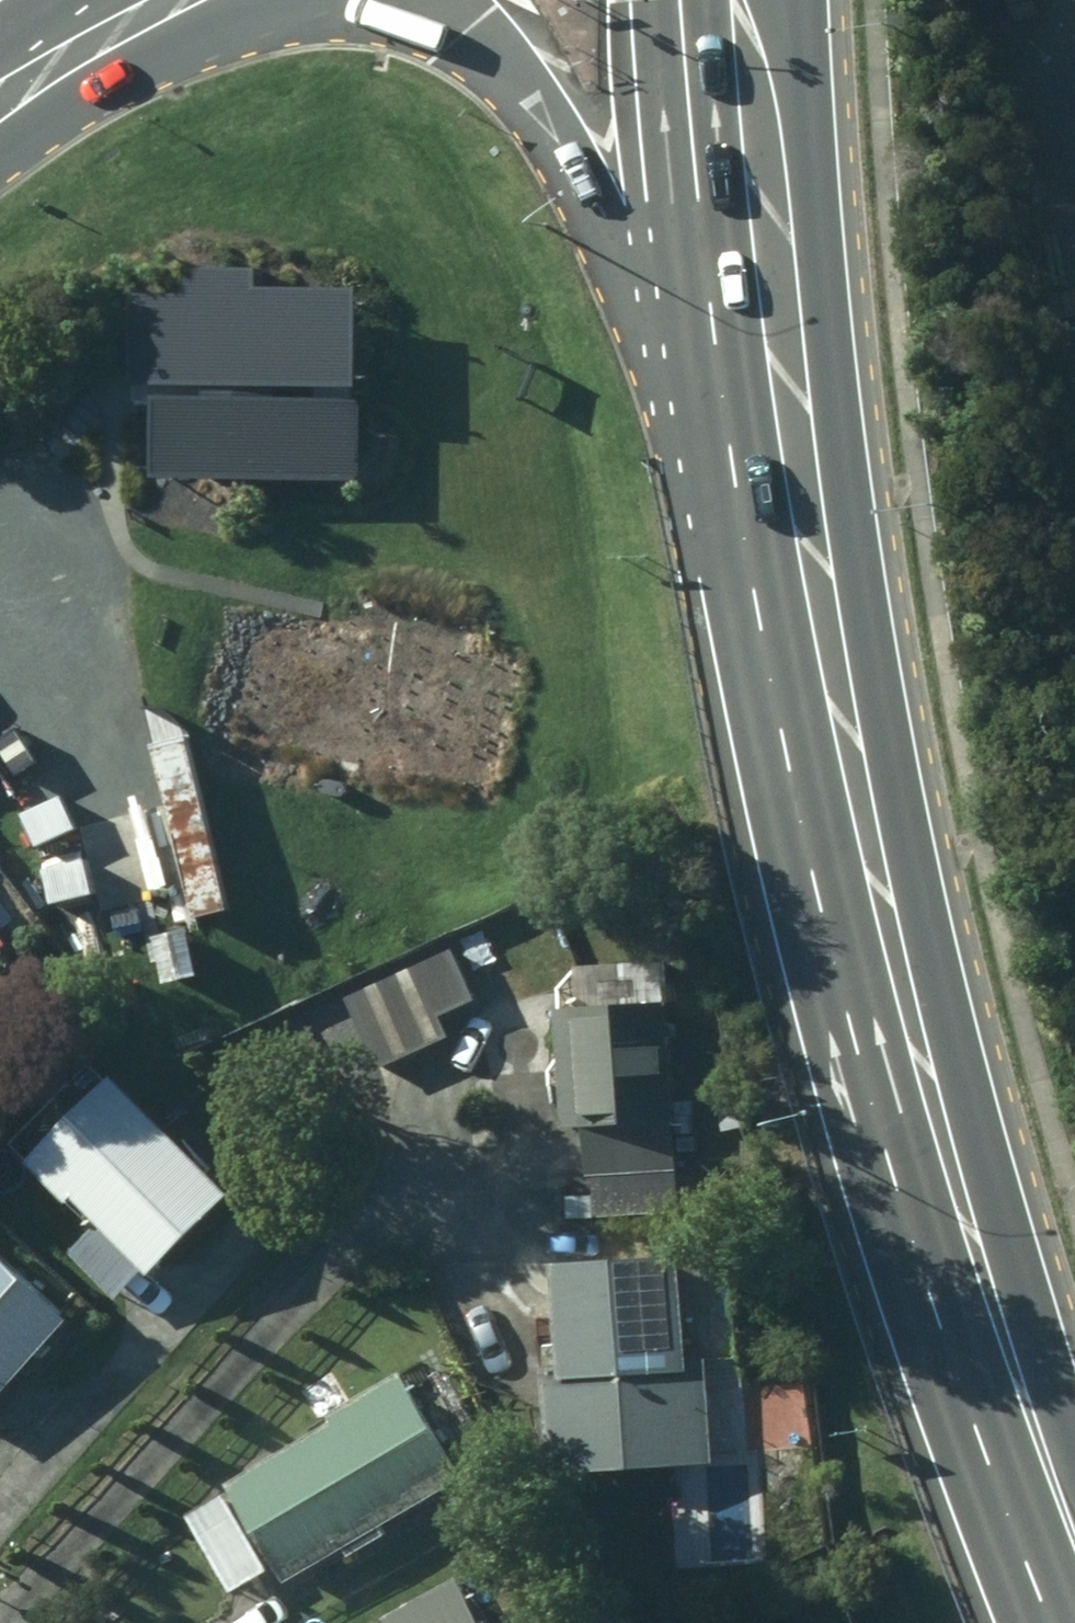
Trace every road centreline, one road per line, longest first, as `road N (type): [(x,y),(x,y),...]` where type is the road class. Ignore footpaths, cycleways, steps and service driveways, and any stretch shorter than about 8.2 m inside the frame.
road 1 (primary): [(774,335),(1017,1211),(1074,1362)]
road 2 (primary): [(1043,1622),(878,1142),(767,600)]
road 3 (primary): [(767,600),(606,227),(563,150),(513,72),(415,0)]
road 4 (primary): [(744,0),(774,335)]
road 5 (primary): [(767,600),(763,475),(774,335)]
road 6 (secondary): [(0,101),(167,0)]

